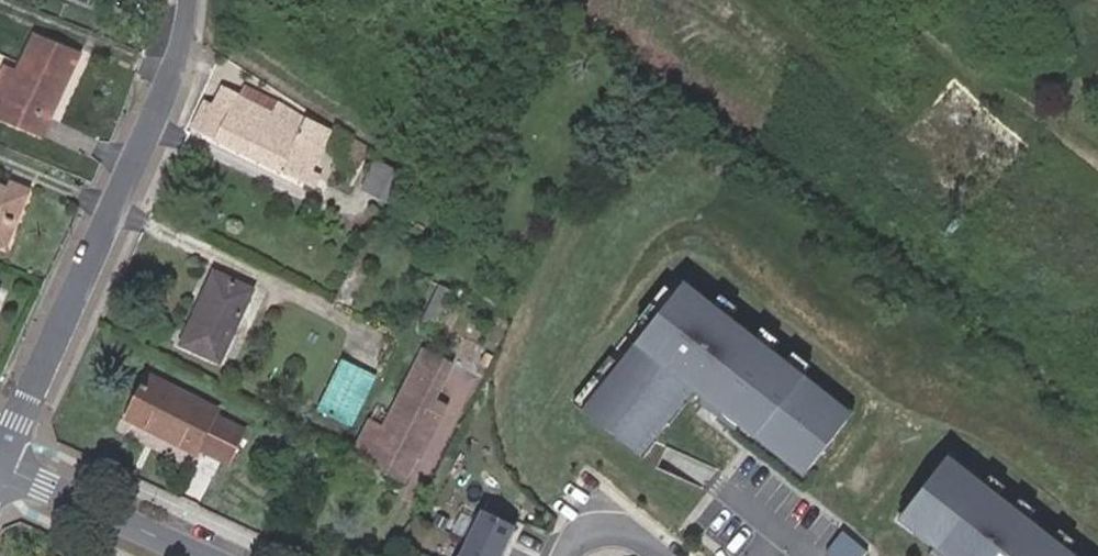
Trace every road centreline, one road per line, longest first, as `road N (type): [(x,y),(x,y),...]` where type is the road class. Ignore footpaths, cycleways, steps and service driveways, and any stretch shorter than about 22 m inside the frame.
road 1 (residential): [(0,458),(170,83),(187,0)]
road 2 (residential): [(0,464),(211,555)]

